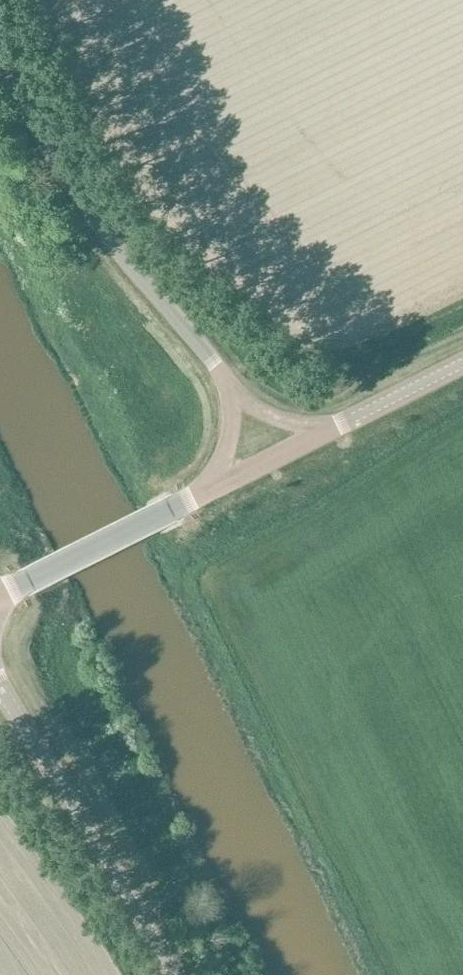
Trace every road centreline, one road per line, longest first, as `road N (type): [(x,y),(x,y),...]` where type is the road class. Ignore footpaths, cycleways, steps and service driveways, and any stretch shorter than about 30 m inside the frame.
road 1 (unclassified): [(269,457),(233,393),(88,212),(0,55)]
road 2 (unclassified): [(178,974),(0,686)]
road 3 (unclassified): [(0,608),(269,457)]
road 4 (unclassified): [(269,457),(462,360)]

